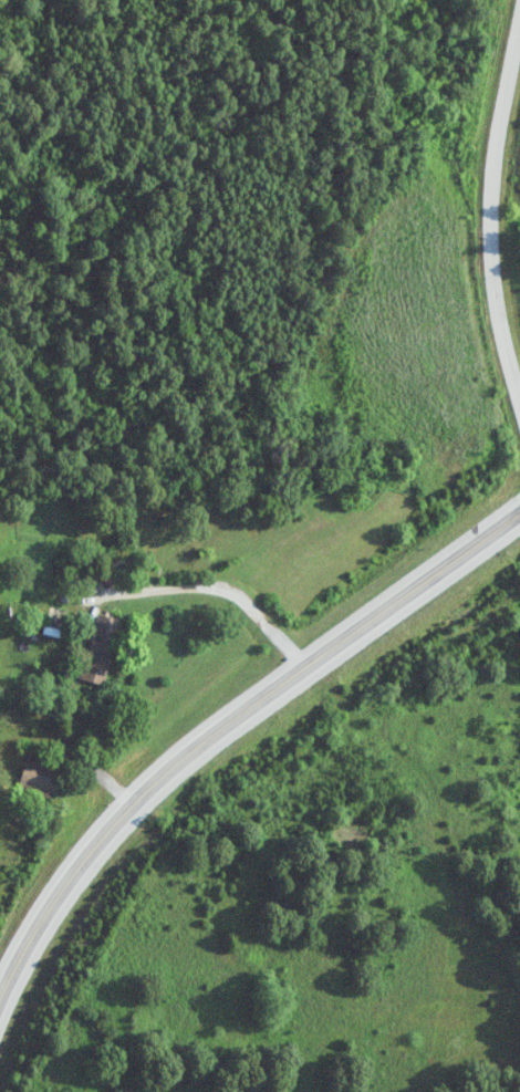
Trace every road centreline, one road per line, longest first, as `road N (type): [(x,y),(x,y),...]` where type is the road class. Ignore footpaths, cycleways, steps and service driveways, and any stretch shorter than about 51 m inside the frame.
road 1 (residential): [(0,1013),(62,894),(190,762),(519,530)]
road 2 (residential): [(519,382),(496,252),(499,154),(519,42)]

